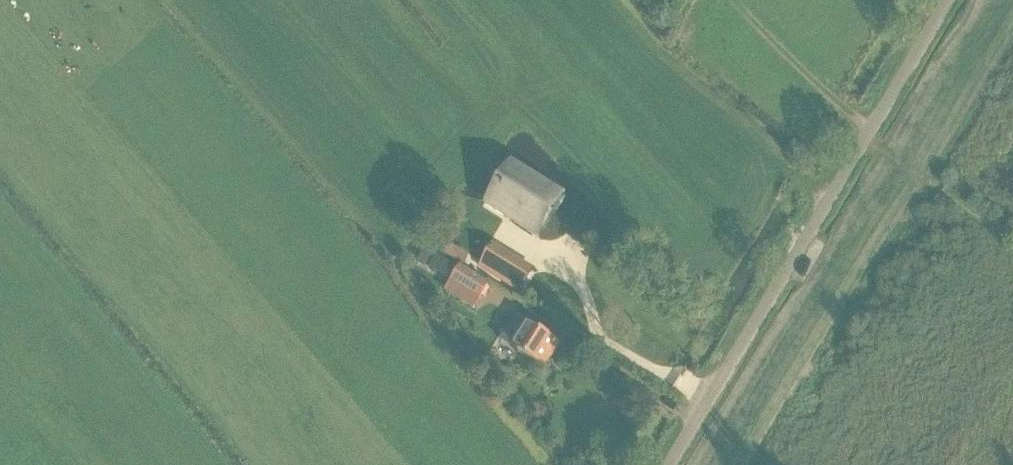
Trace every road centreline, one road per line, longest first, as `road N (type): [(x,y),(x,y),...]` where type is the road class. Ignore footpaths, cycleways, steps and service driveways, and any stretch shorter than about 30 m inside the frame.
road 1 (unclassified): [(667,464),(946,0)]
road 2 (track): [(736,0),(813,82),(872,124)]

